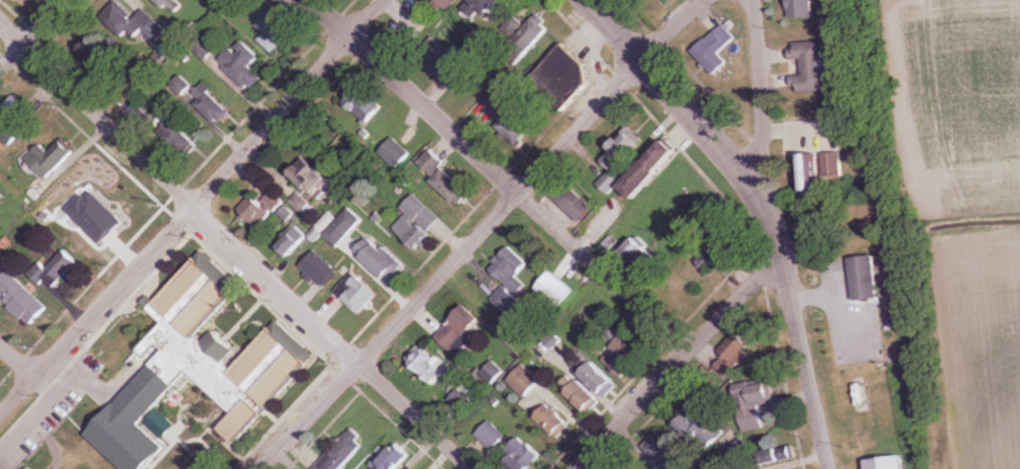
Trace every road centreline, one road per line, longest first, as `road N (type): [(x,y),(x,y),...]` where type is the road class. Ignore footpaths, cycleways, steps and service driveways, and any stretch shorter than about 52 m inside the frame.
road 1 (residential): [(470,468),(0,25)]
road 2 (residential): [(0,414),(383,0)]
road 3 (tertiary): [(261,468),(641,59)]
road 4 (residential): [(688,351),(307,0)]
road 5 (residential): [(579,468),(782,258)]
road 6 (tertiary): [(828,468),(761,192)]
road 7 (tertiary): [(761,192),(589,0)]
road 8 (residential): [(761,192),(752,0)]

